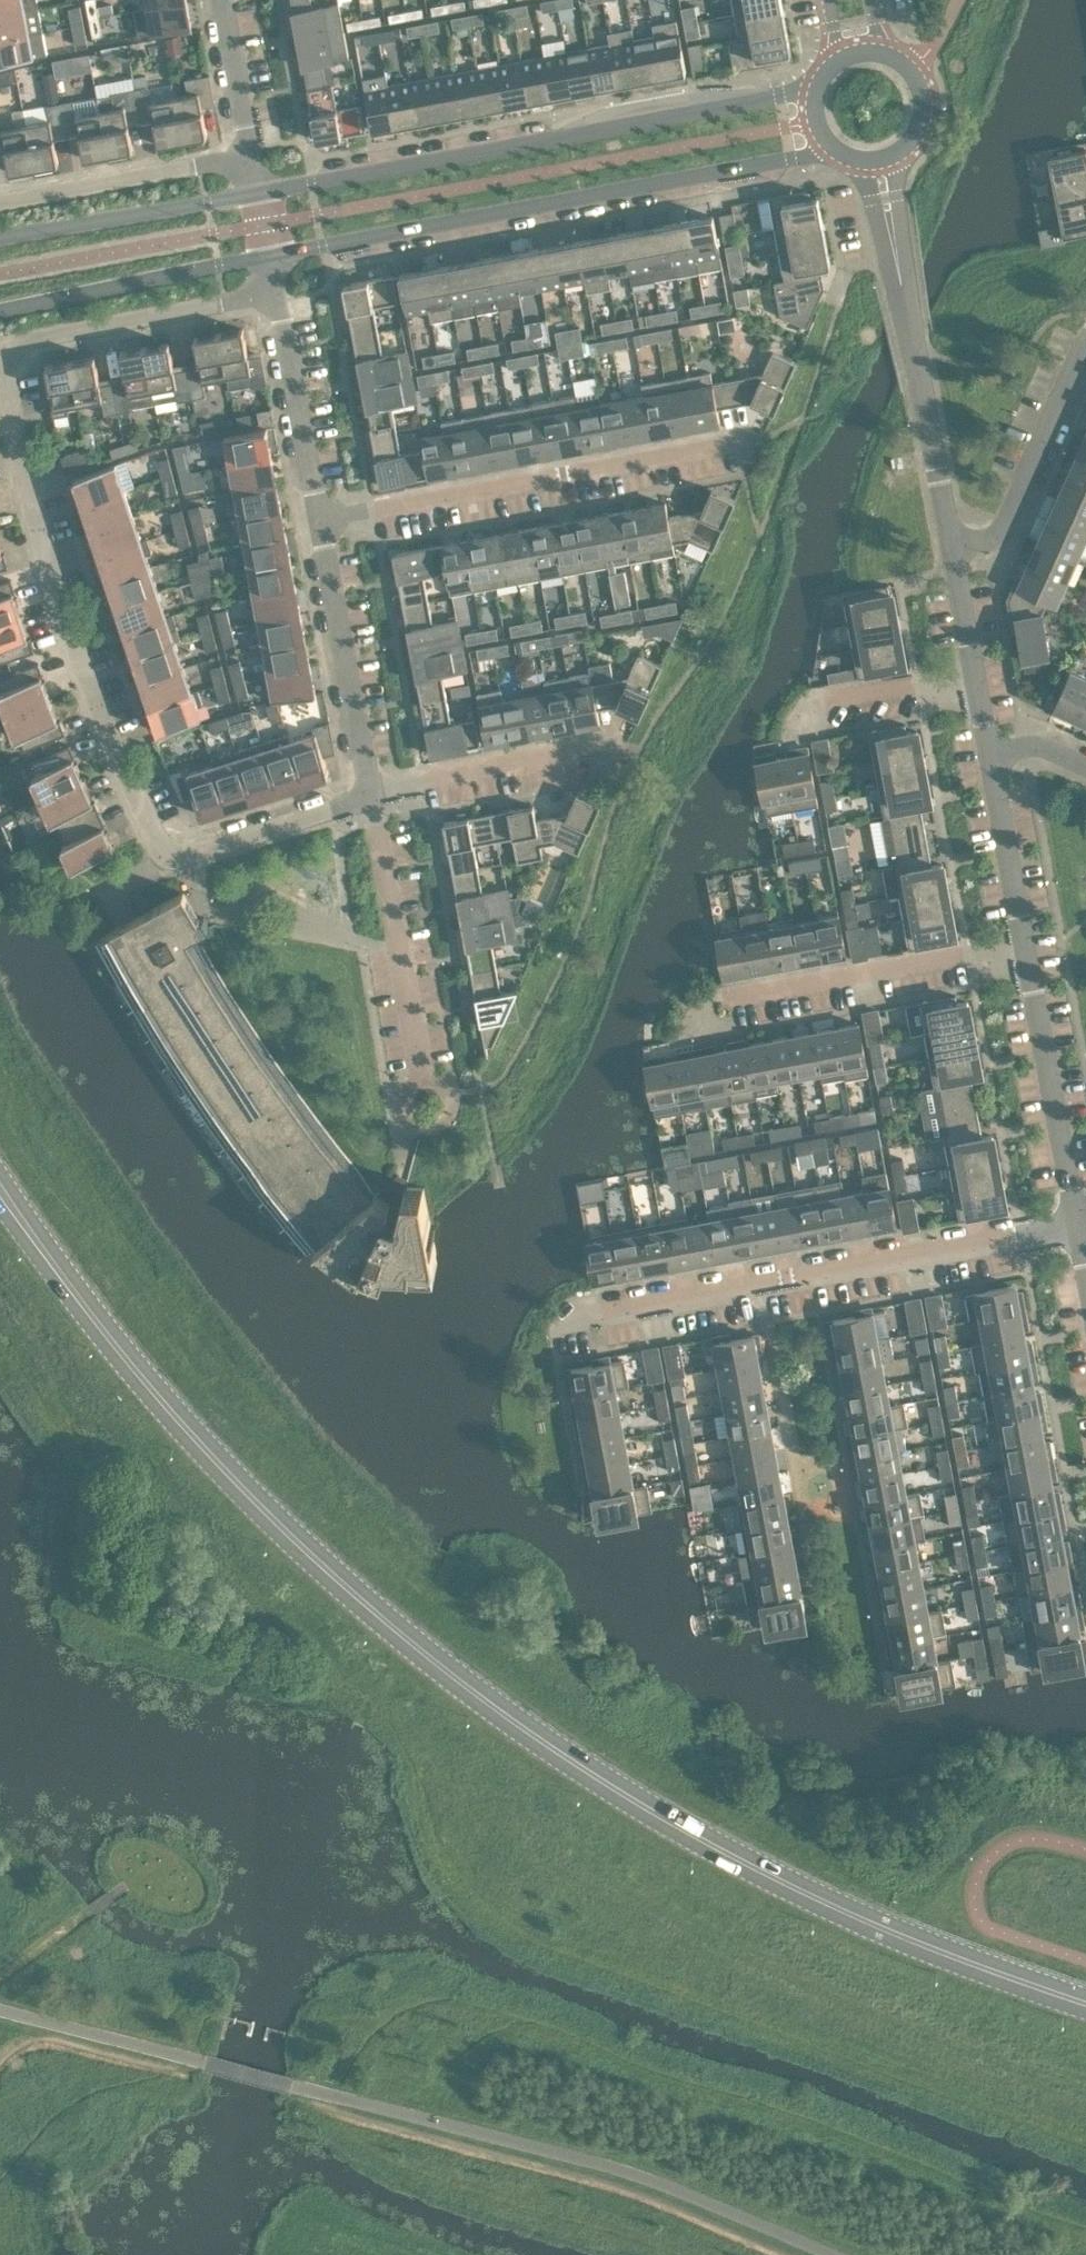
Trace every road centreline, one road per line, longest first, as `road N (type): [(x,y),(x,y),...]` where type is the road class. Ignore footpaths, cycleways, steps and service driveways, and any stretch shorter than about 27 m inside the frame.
road 1 (primary): [(1085,2004),(861,1922),(528,1739),(228,1476),(88,1312),(0,1187)]
road 2 (residential): [(369,791),(163,860),(61,621),(20,489),(0,388)]
road 3 (tertiary): [(271,252),(841,151)]
road 4 (tertiary): [(815,93),(258,188)]
road 5 (residential): [(558,1322),(1081,1220)]
road 6 (residential): [(317,526),(738,447)]
road 7 (residential): [(953,548),(880,157)]
road 8 (residential): [(723,997),(1023,942)]
road 9 (residential): [(425,1070),(369,791)]
road 10 (residential): [(1081,1220),(1023,942)]
road 11 (tertiary): [(0,314),(271,252)]
road 12 (residential): [(0,344),(272,293)]
road 13 (residential): [(369,791),(317,526)]
road 14 (tertiary): [(258,188),(0,239)]
road 15 (residential): [(251,150),(0,198)]
road 16 (residential): [(953,548),(999,542),(1085,356)]
road 17 (residential): [(603,746),(369,791)]
road 18 (residential): [(317,526),(272,293)]
road 19 (residential): [(1023,942),(991,751)]
road 20 (residential): [(251,150),(220,0)]
road 21 (residential): [(425,1070),(409,1079),(402,1096),(408,1113),(424,1123),(442,1120),(455,1106),(455,1088),(440,1071)]
road 22 (residential): [(830,696),(975,676)]
road 23 (tertiary): [(880,157),(911,139),(924,106),(913,72),(884,51)]
road 24 (residential): [(975,676),(953,548)]

